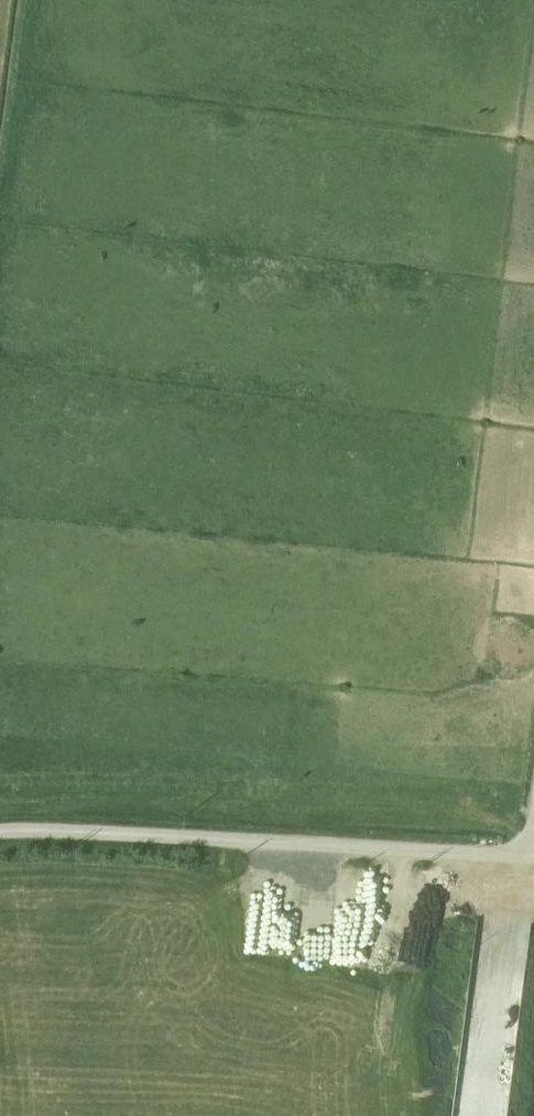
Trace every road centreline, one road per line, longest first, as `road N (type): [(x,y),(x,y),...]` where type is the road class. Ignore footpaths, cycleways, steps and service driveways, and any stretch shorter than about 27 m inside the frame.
road 1 (unclassified): [(0,823),(533,850)]

